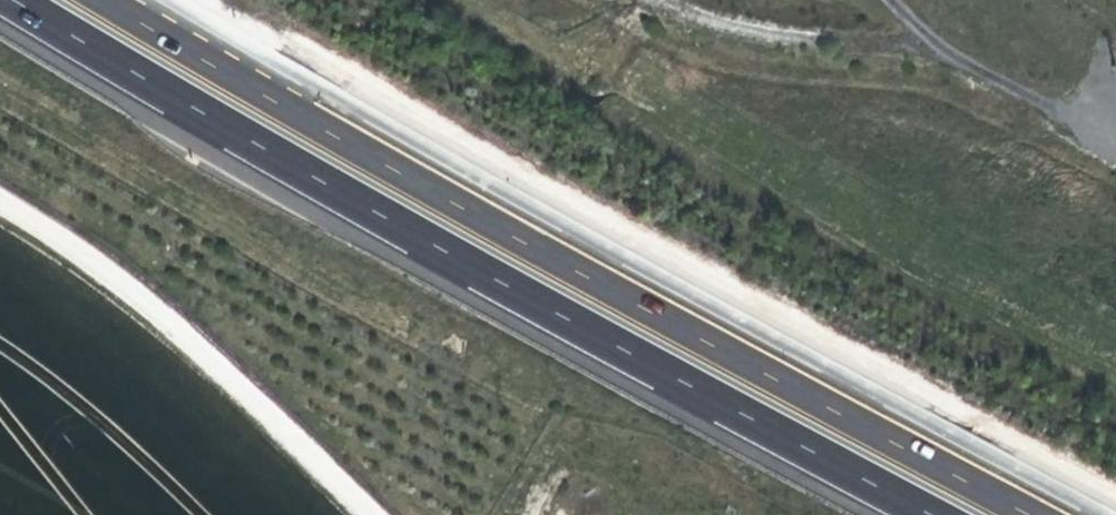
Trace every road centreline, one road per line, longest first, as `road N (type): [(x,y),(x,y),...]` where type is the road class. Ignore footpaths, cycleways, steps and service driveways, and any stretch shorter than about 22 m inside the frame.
road 1 (motorway): [(1051,514),(579,264),(131,0)]
road 2 (motorway): [(25,0),(536,301),(935,514)]
road 3 (track): [(374,514),(141,283),(0,194)]

